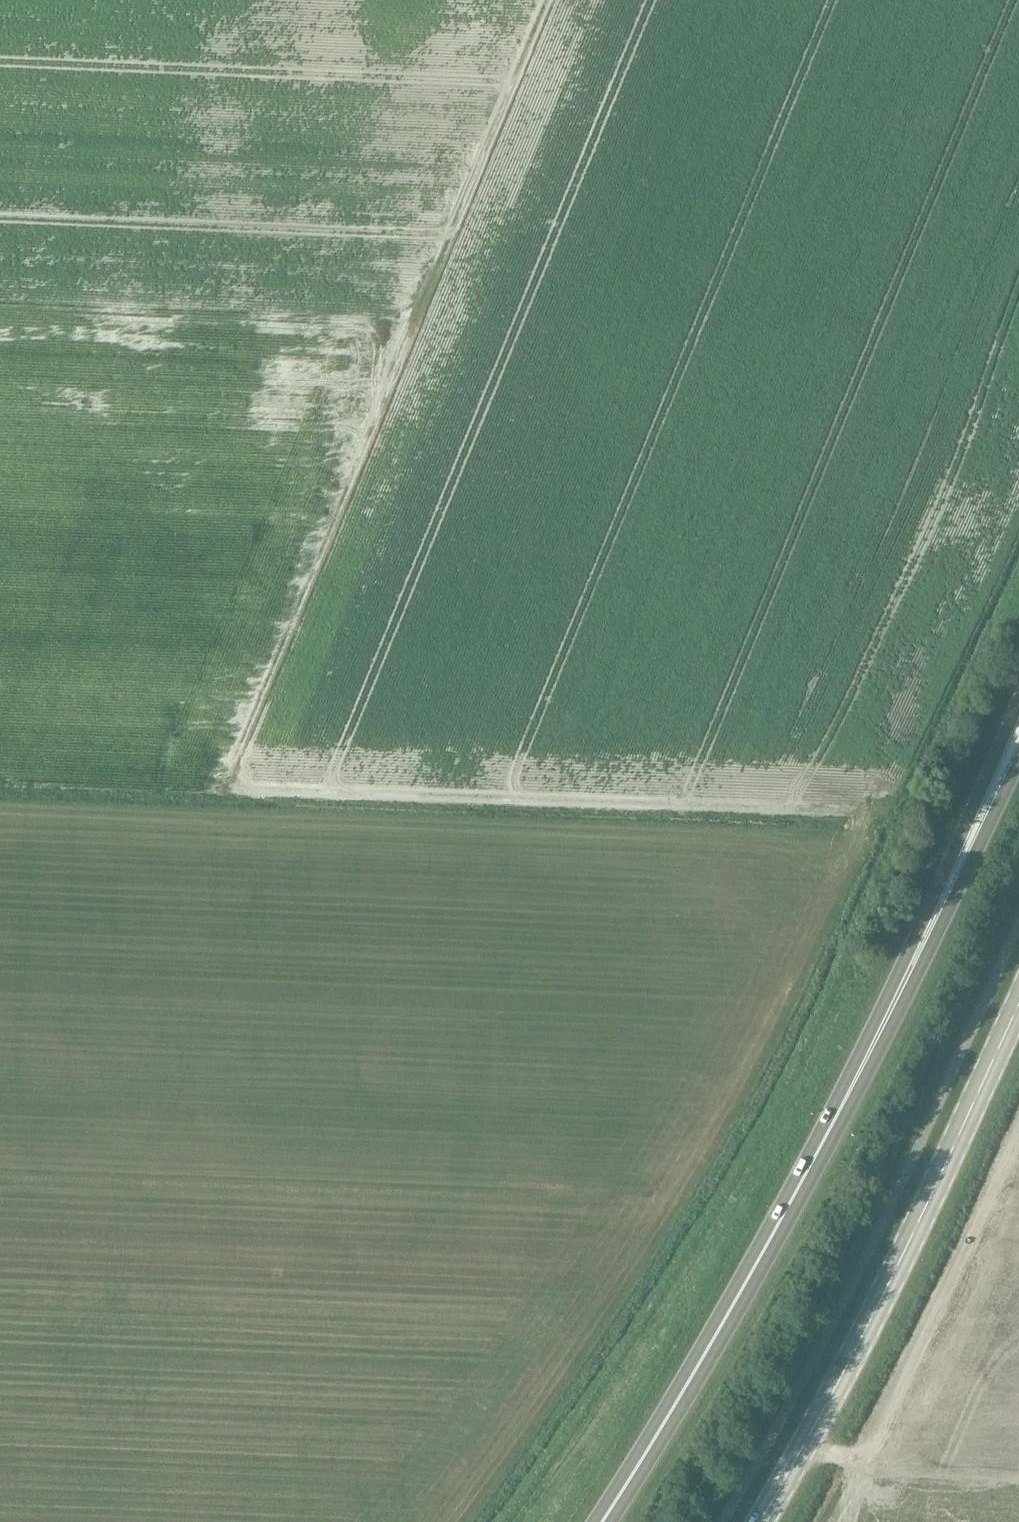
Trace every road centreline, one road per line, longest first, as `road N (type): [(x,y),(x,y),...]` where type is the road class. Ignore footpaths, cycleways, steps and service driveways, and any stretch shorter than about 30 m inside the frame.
road 1 (trunk): [(599,1521),(814,1180),(997,786)]
road 2 (secondary): [(758,1521),(912,1236),(1018,1001)]

